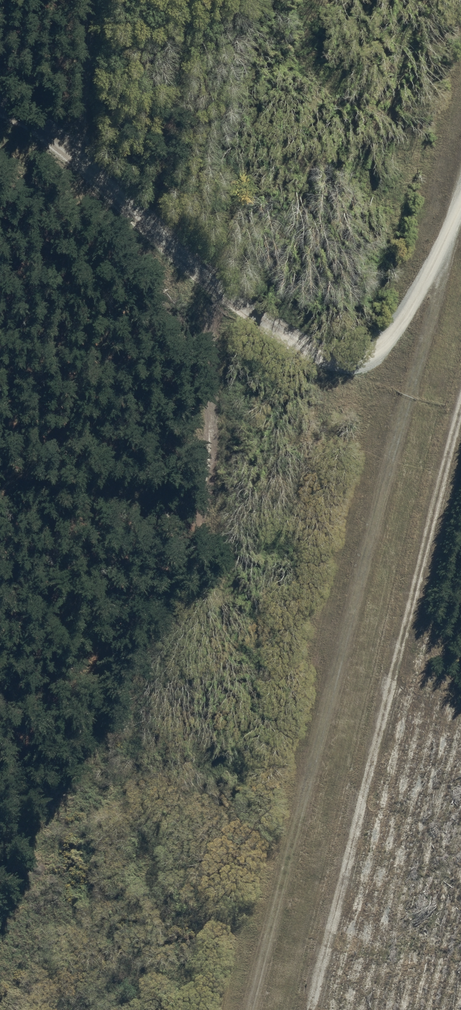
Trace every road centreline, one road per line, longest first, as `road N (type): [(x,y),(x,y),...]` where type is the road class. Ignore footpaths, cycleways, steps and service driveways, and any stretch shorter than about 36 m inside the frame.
road 1 (track): [(0,803),(43,717),(173,572),(210,493),(223,407),(215,284),(322,356),(351,357),(390,335),(460,209)]
road 2 (track): [(253,1009),(460,181)]
road 3 (track): [(460,395),(311,1009)]
road 4 (unclassified): [(0,109),(80,164),(215,284)]

